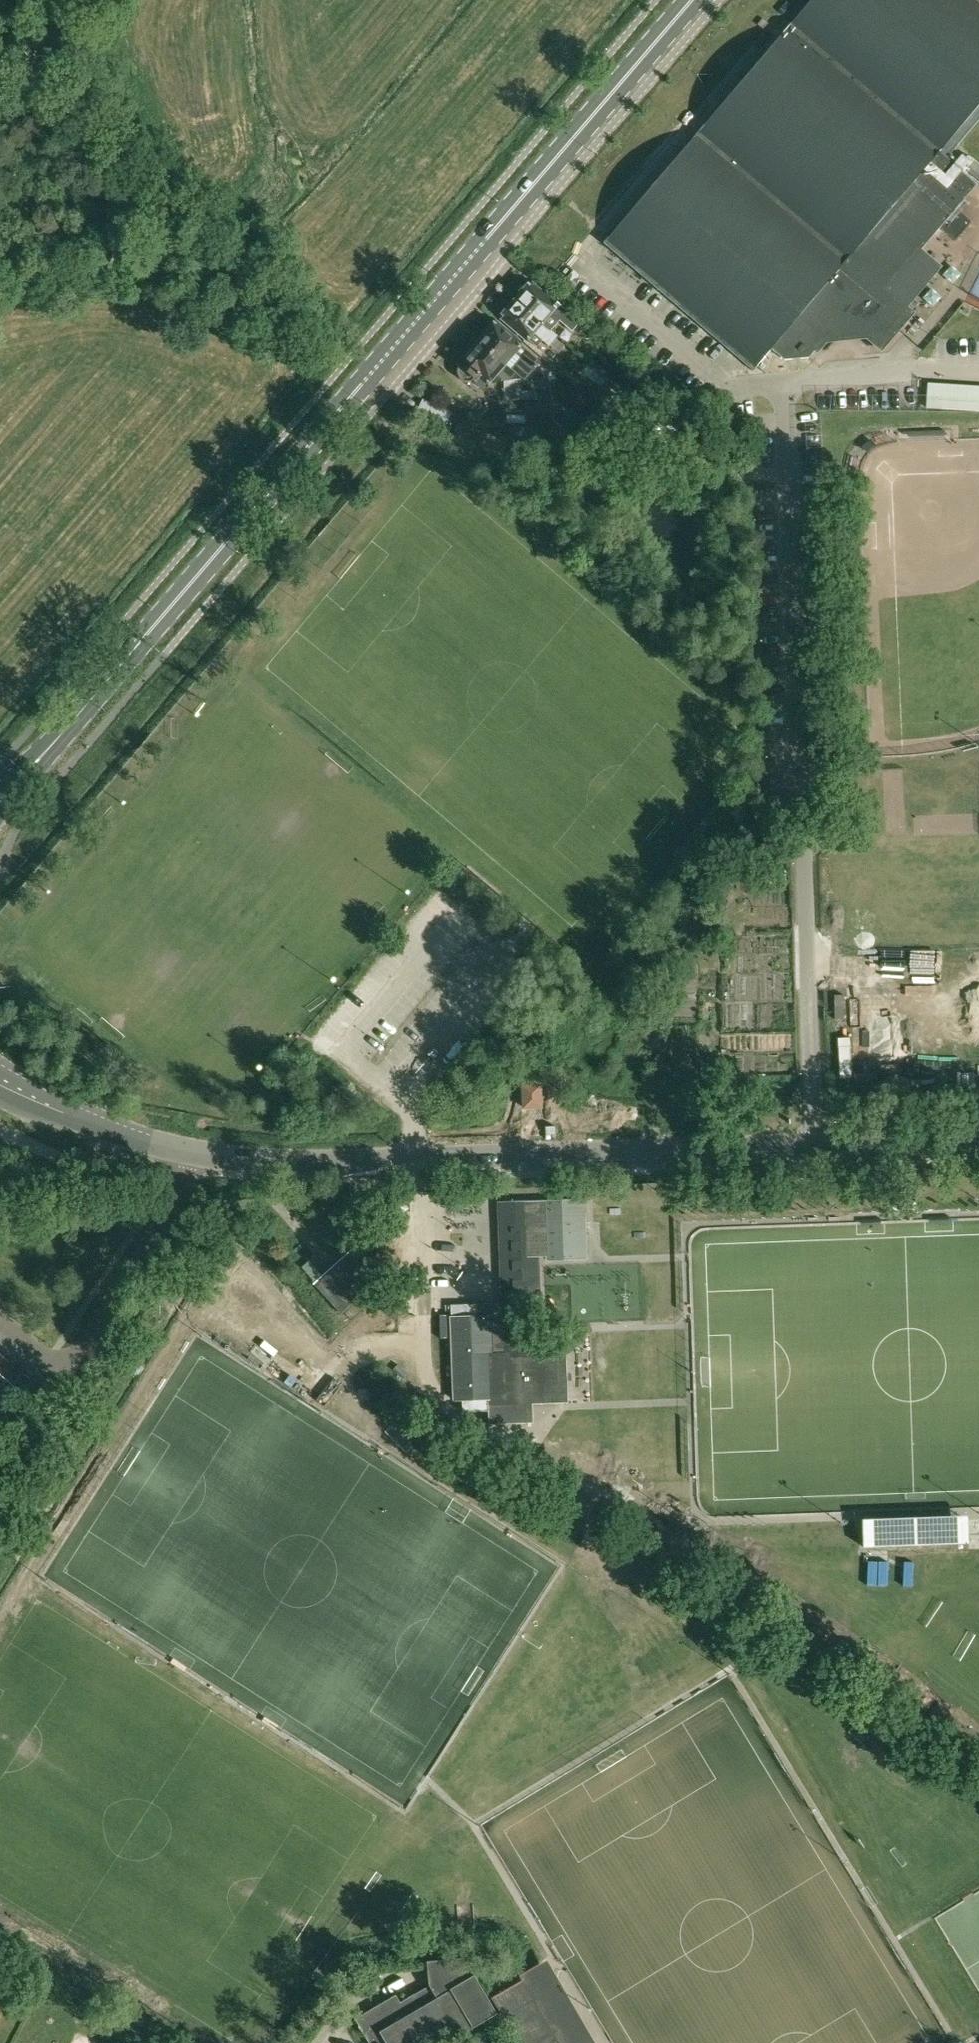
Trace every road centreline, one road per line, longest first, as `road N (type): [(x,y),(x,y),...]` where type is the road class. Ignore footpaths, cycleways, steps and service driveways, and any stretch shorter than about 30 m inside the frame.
road 1 (primary): [(0,802),(692,0)]
road 2 (tertiary): [(186,1150),(304,1162),(978,1136)]
road 3 (unclassified): [(60,1390),(146,1256),(186,1150)]
road 4 (tertiary): [(0,1087),(186,1150)]

